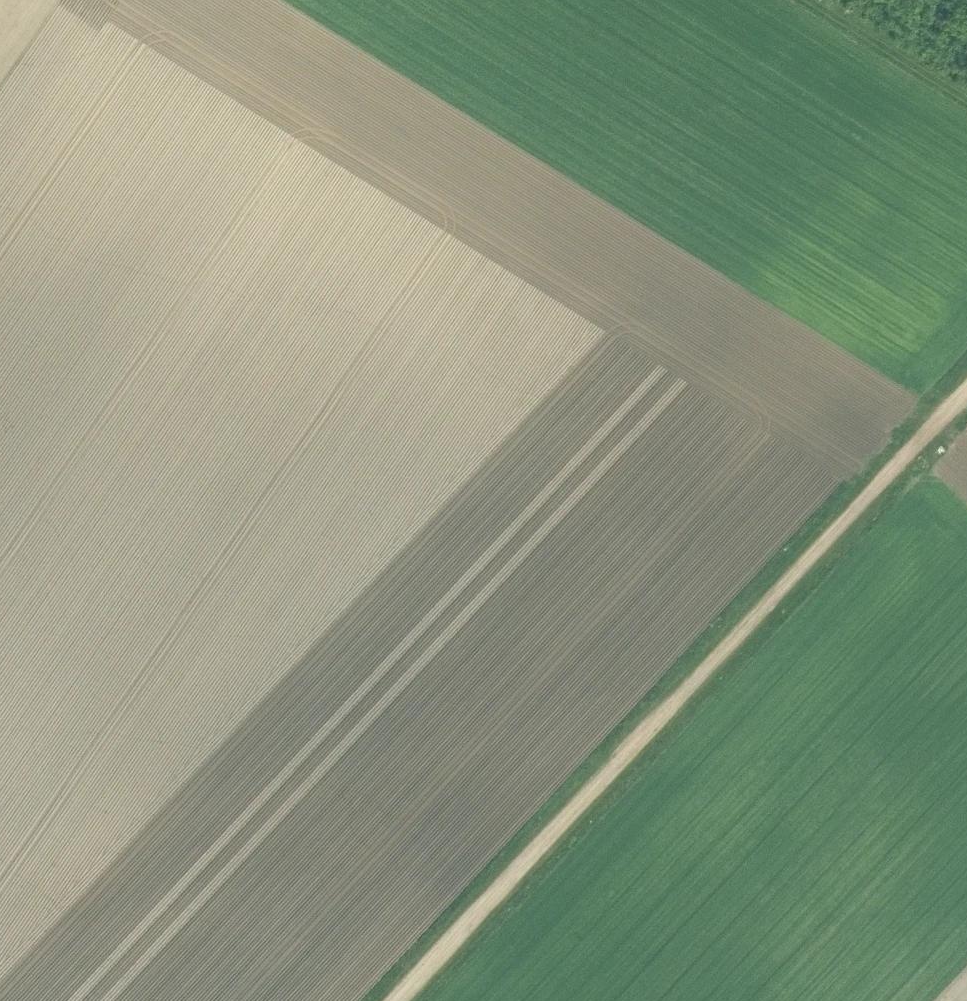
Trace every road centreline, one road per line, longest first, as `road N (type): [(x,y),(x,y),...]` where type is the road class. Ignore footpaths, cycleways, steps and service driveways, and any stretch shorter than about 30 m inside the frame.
road 1 (track): [(394,1000),(966,386)]

